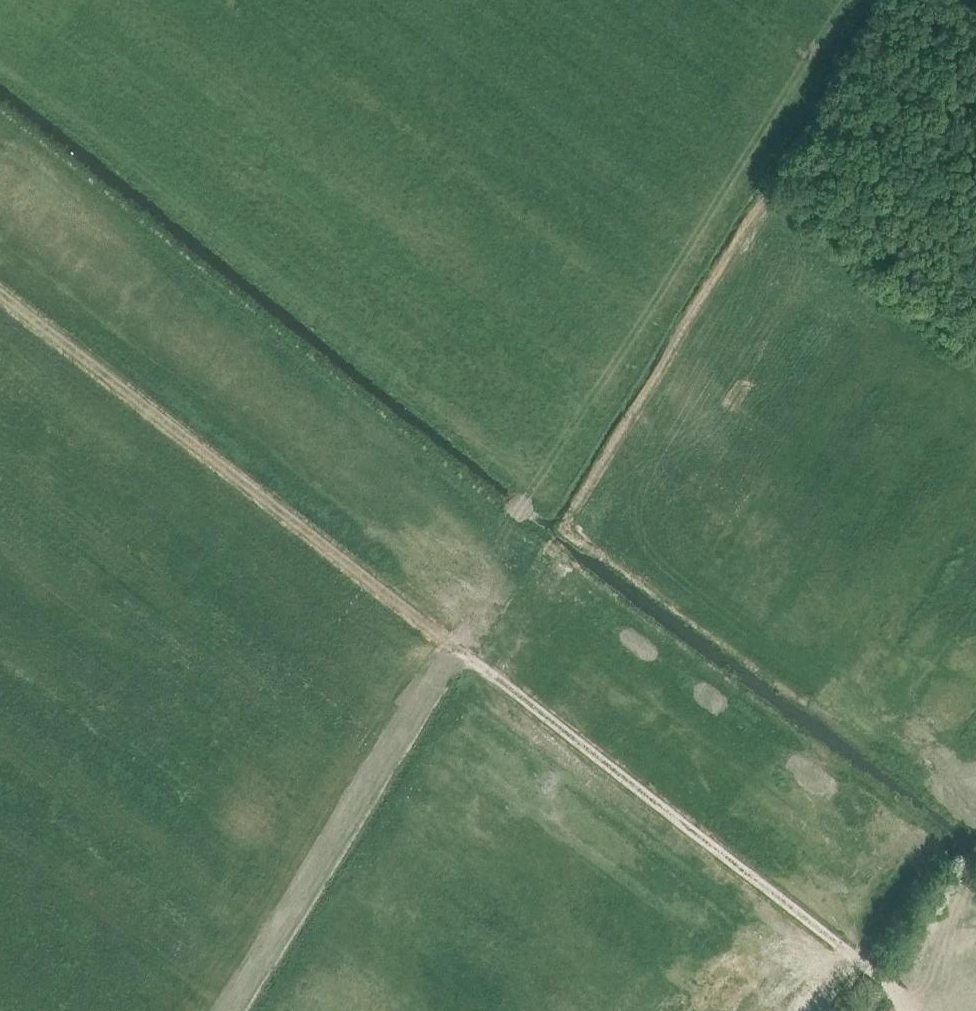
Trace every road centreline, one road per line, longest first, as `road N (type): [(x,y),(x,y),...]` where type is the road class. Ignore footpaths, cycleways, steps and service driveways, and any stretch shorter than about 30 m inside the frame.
road 1 (track): [(907,1010),(864,963),(468,655)]
road 2 (track): [(237,1010),(445,670),(468,655)]

